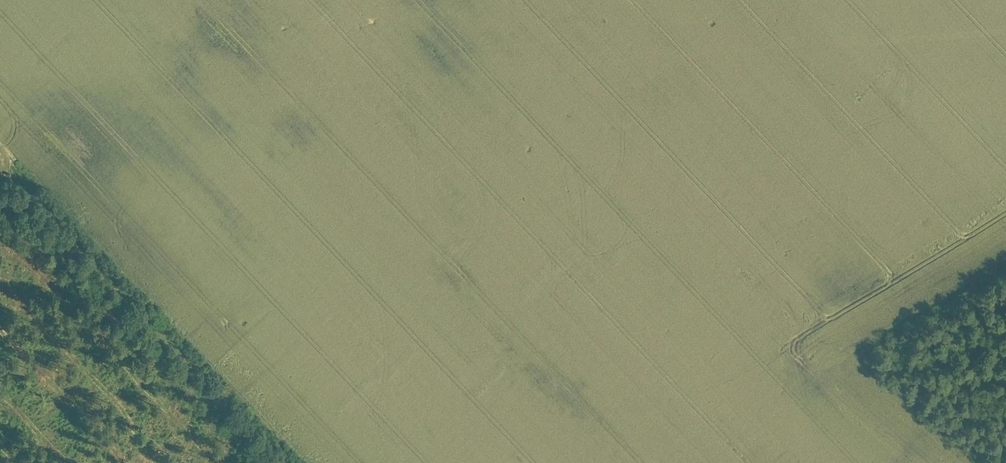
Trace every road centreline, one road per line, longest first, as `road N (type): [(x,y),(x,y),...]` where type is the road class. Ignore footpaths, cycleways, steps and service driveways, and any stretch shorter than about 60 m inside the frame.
road 1 (track): [(9,169),(281,462)]

